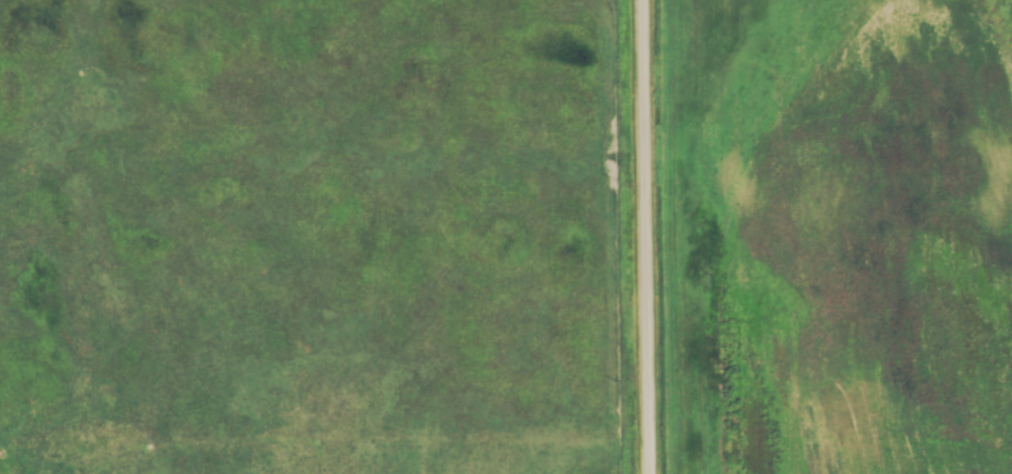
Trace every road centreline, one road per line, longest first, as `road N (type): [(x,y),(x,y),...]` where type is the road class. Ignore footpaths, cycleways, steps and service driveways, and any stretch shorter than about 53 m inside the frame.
road 1 (residential): [(651,473),(645,0)]

